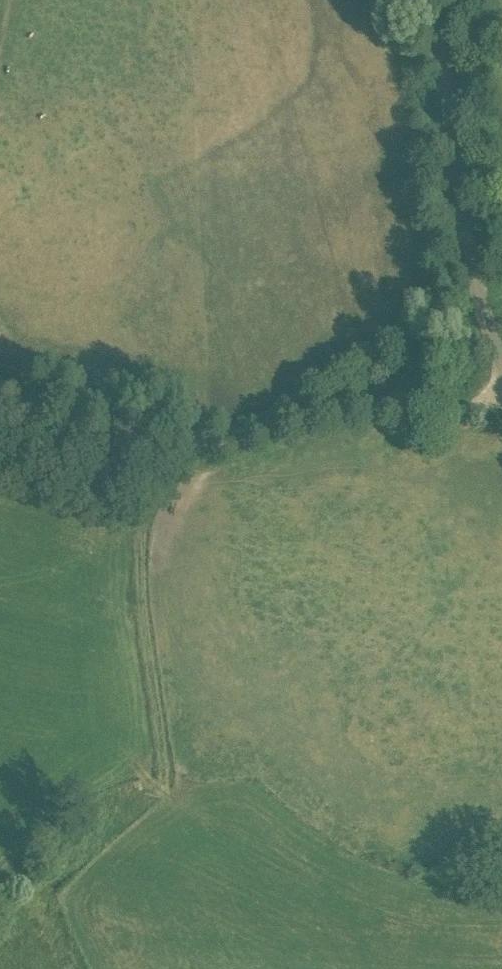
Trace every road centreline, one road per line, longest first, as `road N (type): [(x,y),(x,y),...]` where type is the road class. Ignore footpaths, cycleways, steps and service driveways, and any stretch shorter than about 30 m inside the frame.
road 1 (track): [(0,392),(199,452),(308,417),(501,395)]
road 2 (unclassified): [(501,366),(465,238),(429,0)]

